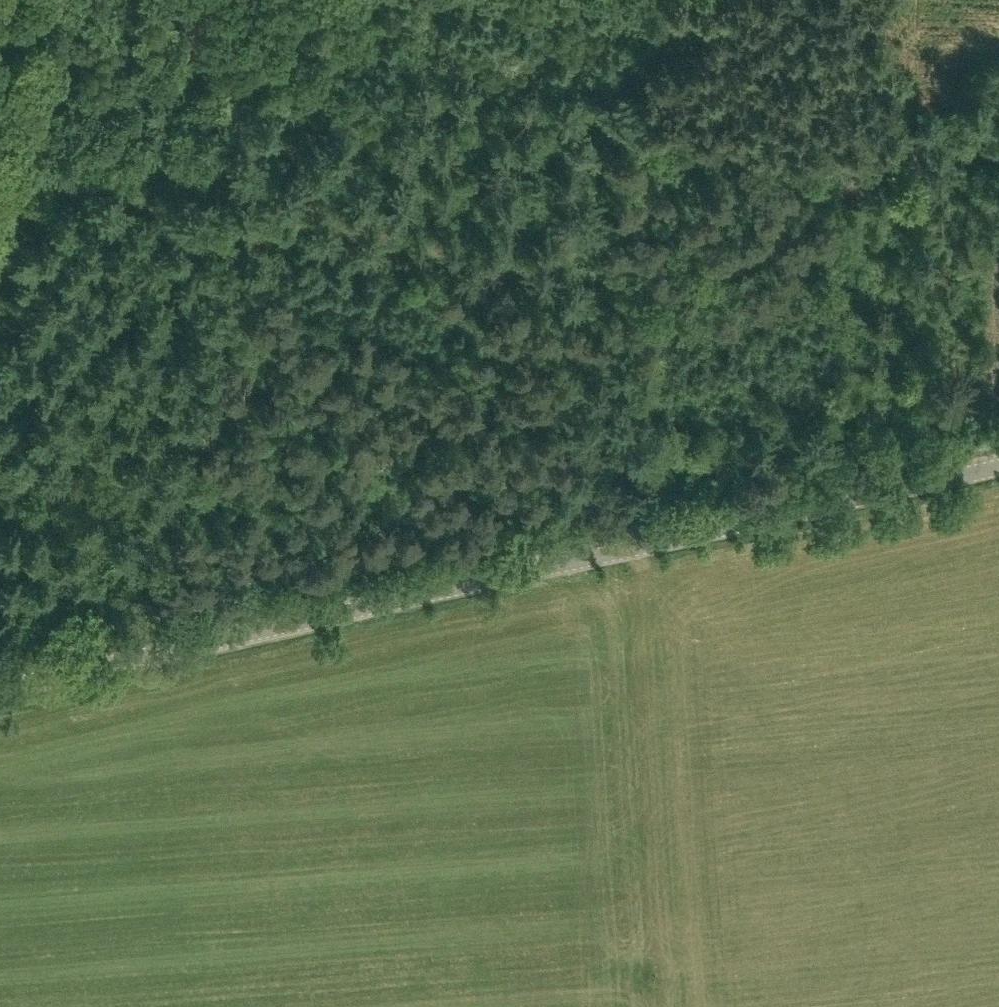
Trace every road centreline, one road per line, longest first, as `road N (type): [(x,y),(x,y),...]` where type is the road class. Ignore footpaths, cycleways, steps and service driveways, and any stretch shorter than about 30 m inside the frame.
road 1 (tertiary): [(0,691),(998,469)]

